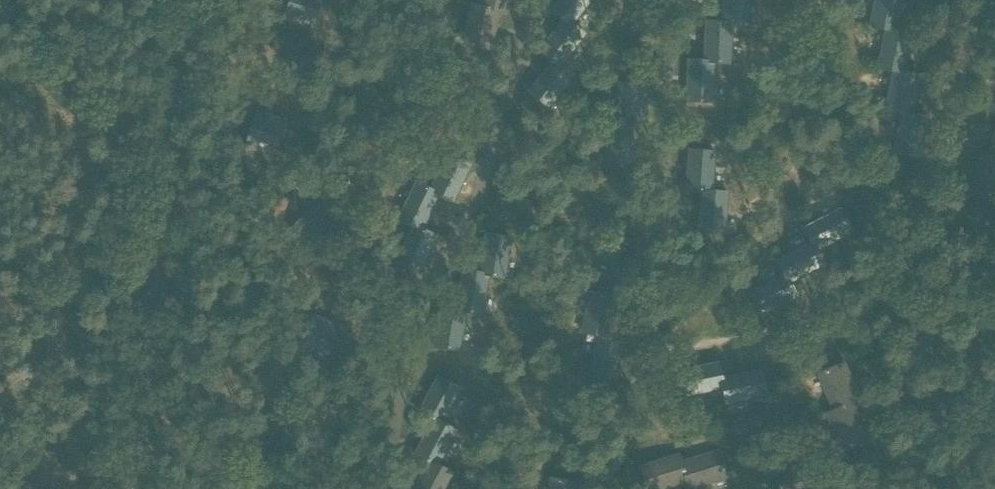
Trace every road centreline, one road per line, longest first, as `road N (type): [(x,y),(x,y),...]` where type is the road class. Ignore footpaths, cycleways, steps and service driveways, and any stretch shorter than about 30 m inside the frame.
road 1 (unclassified): [(149,488),(143,433),(203,0)]

